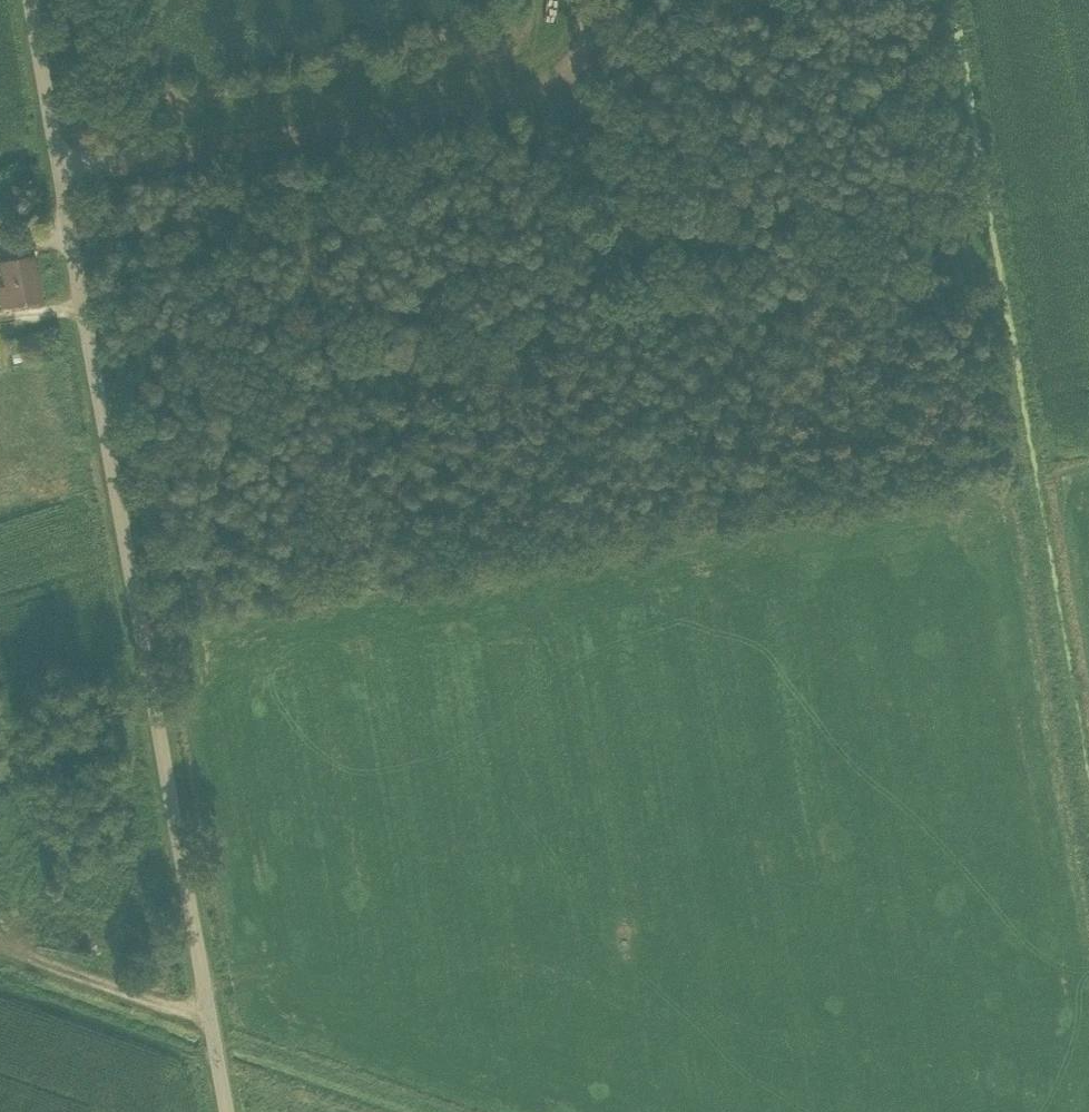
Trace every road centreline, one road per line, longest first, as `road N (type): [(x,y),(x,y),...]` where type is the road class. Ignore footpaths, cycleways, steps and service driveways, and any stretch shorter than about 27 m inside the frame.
road 1 (unclassified): [(227,1111),(29,0)]

